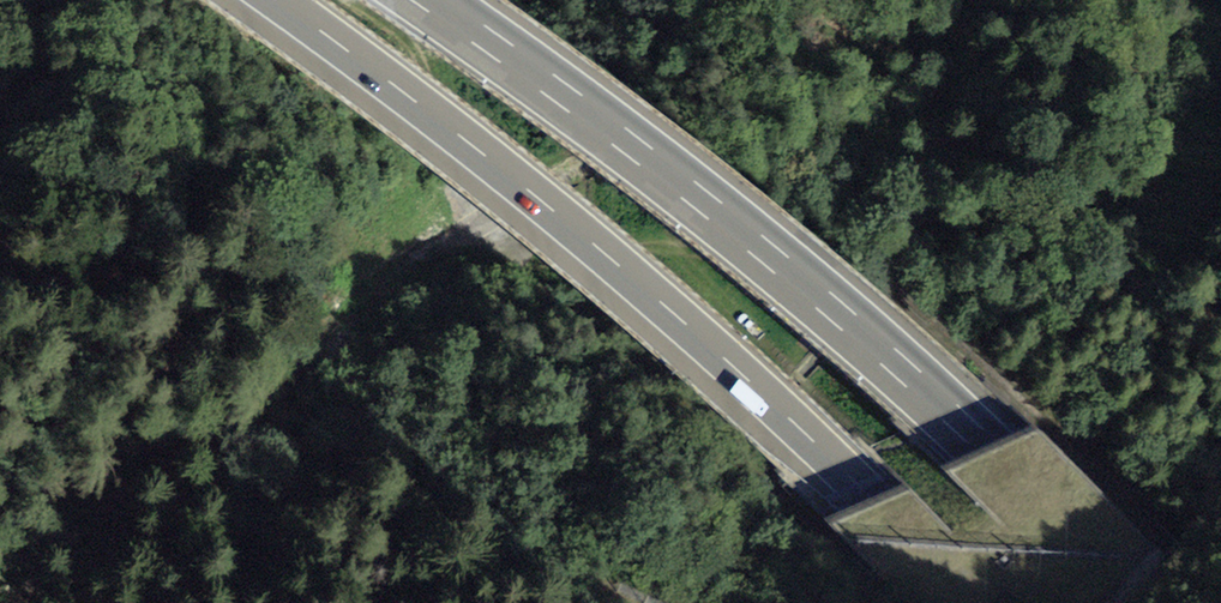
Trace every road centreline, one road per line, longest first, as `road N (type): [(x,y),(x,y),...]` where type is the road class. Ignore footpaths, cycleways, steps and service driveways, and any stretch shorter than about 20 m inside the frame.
road 1 (motorway): [(1135,602),(906,370),(638,149),(431,0)]
road 2 (motorway): [(278,0),(513,177),(729,361),(967,602)]

